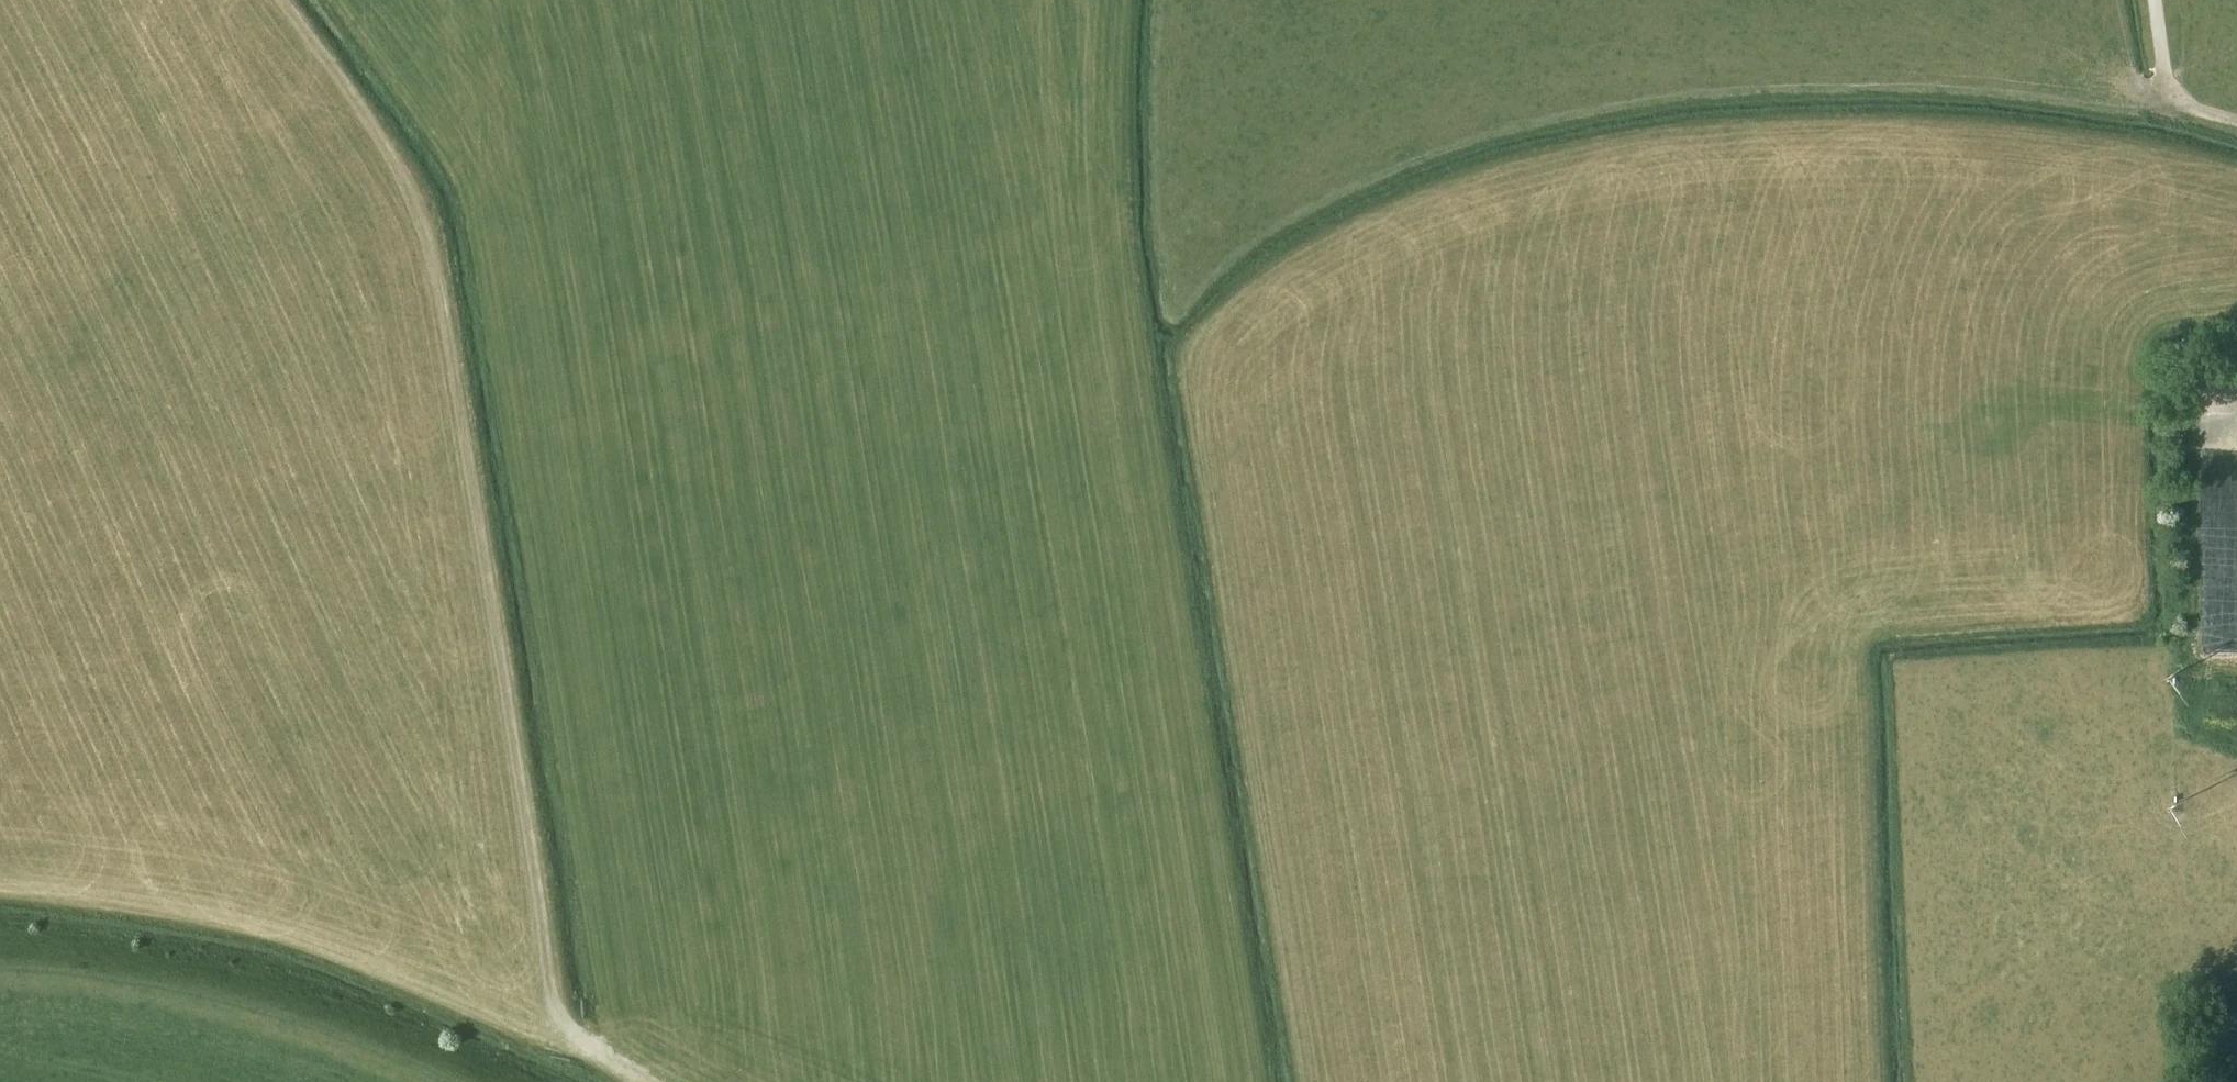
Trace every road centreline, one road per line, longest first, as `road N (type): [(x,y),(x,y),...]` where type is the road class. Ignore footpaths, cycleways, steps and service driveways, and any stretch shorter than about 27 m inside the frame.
road 1 (track): [(283,0),(427,215),(558,1027),(582,1056),(625,1081)]
road 2 (track): [(2236,119),(2185,105),(2166,88),(2154,0)]

